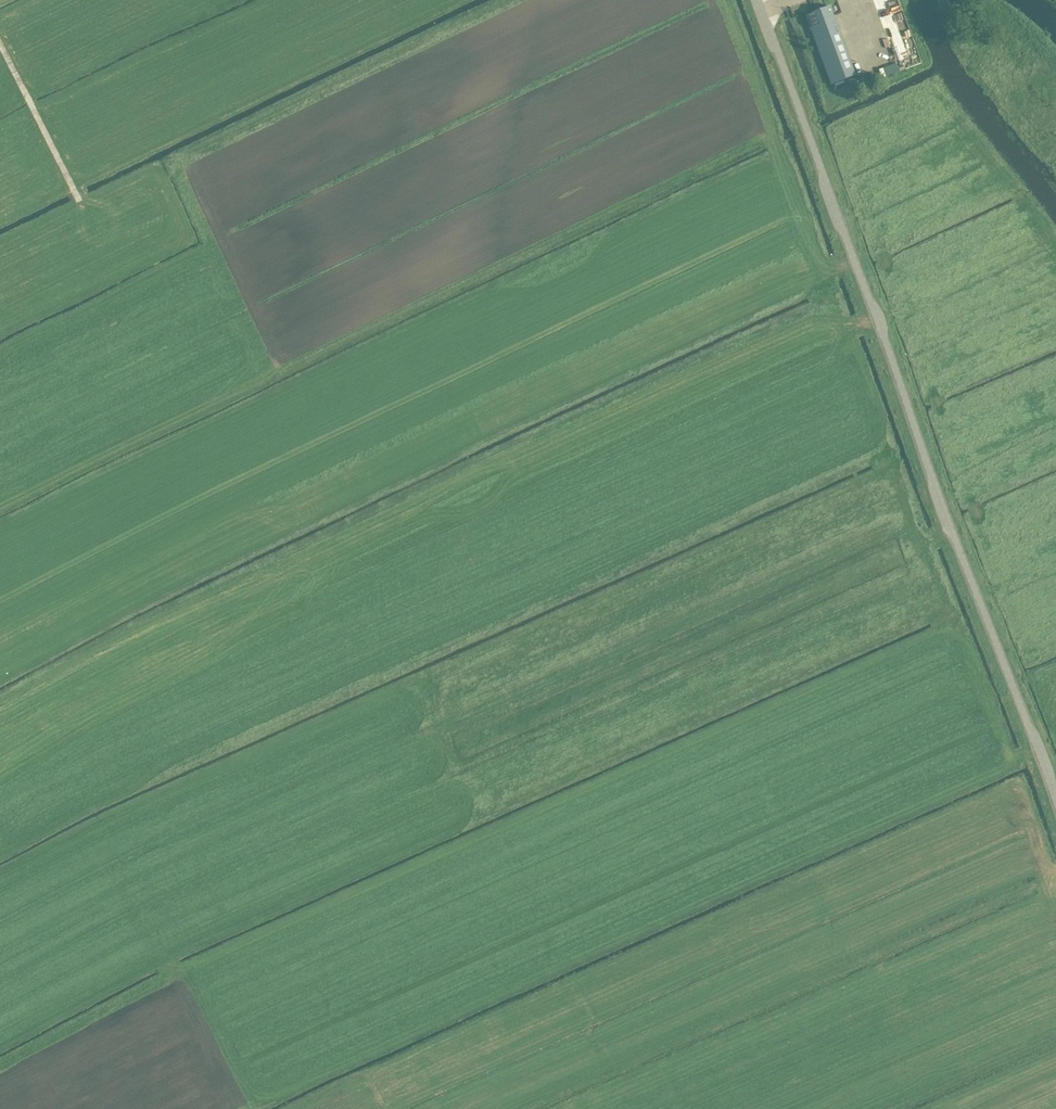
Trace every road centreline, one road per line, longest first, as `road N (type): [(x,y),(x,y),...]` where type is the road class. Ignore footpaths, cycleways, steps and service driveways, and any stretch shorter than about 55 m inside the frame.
road 1 (unclassified): [(1055,808),(759,0)]

